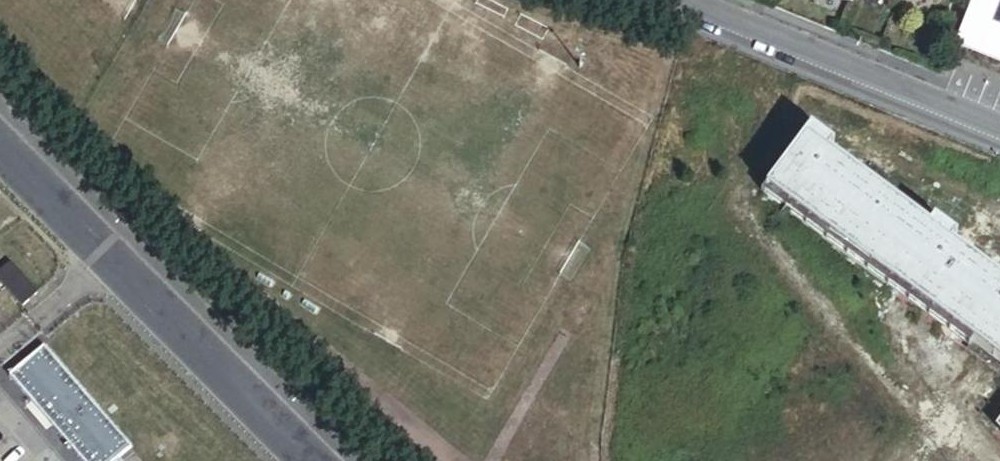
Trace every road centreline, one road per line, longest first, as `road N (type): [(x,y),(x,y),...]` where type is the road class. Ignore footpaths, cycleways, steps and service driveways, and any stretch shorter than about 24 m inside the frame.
road 1 (tertiary): [(0,154),(302,460)]
road 2 (residential): [(684,0),(999,127)]

